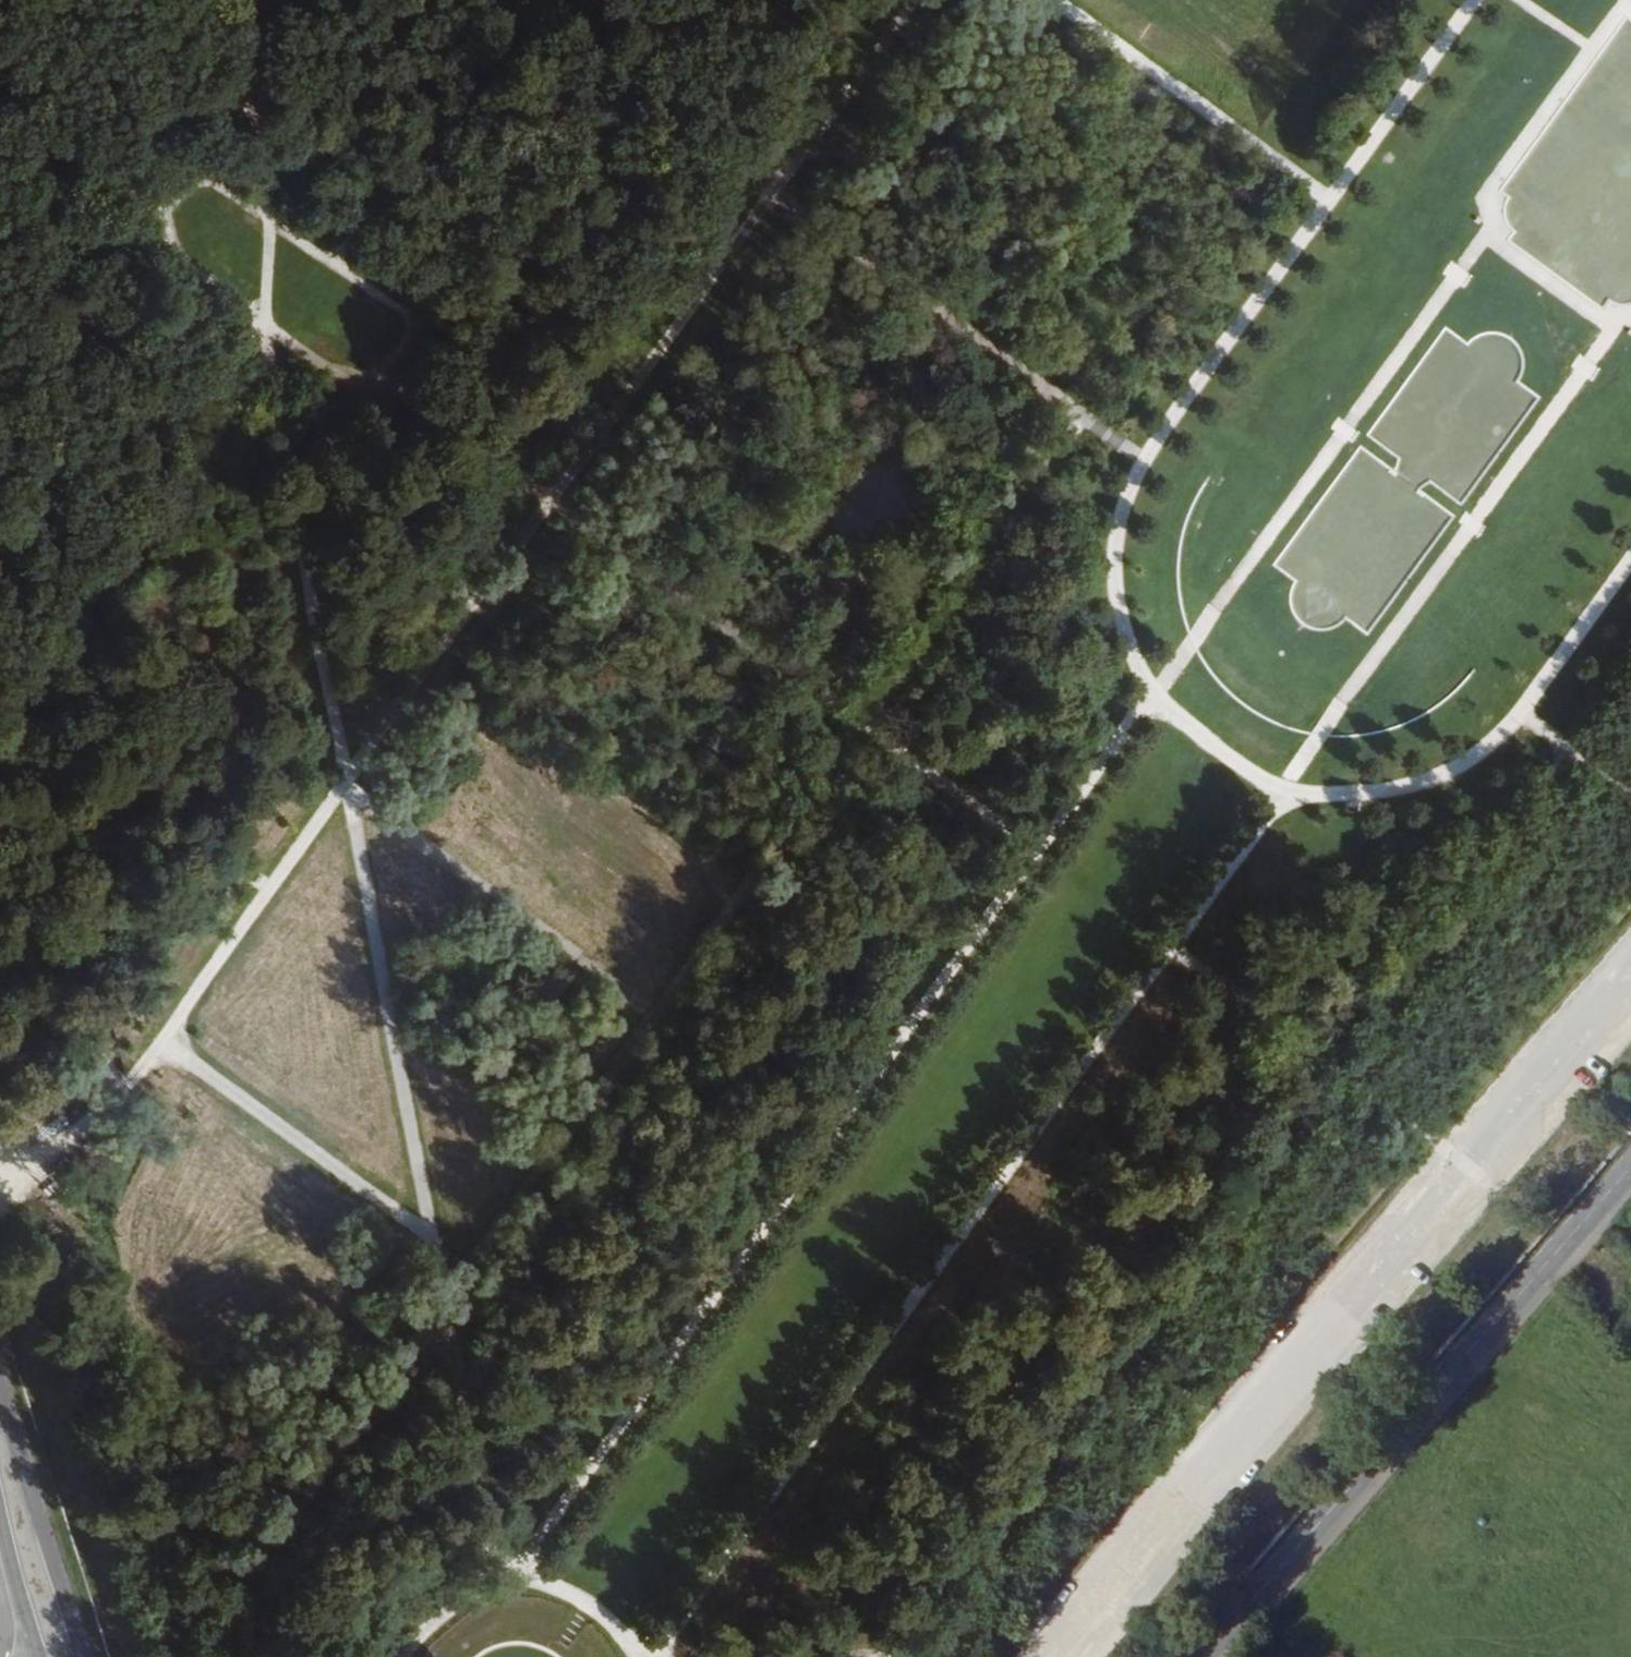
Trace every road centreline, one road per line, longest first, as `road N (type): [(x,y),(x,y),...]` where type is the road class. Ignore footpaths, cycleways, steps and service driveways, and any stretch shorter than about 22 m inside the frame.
road 1 (unclassified): [(1630,1166),(1205,1656)]
road 2 (secondary): [(65,1656),(0,1448)]

